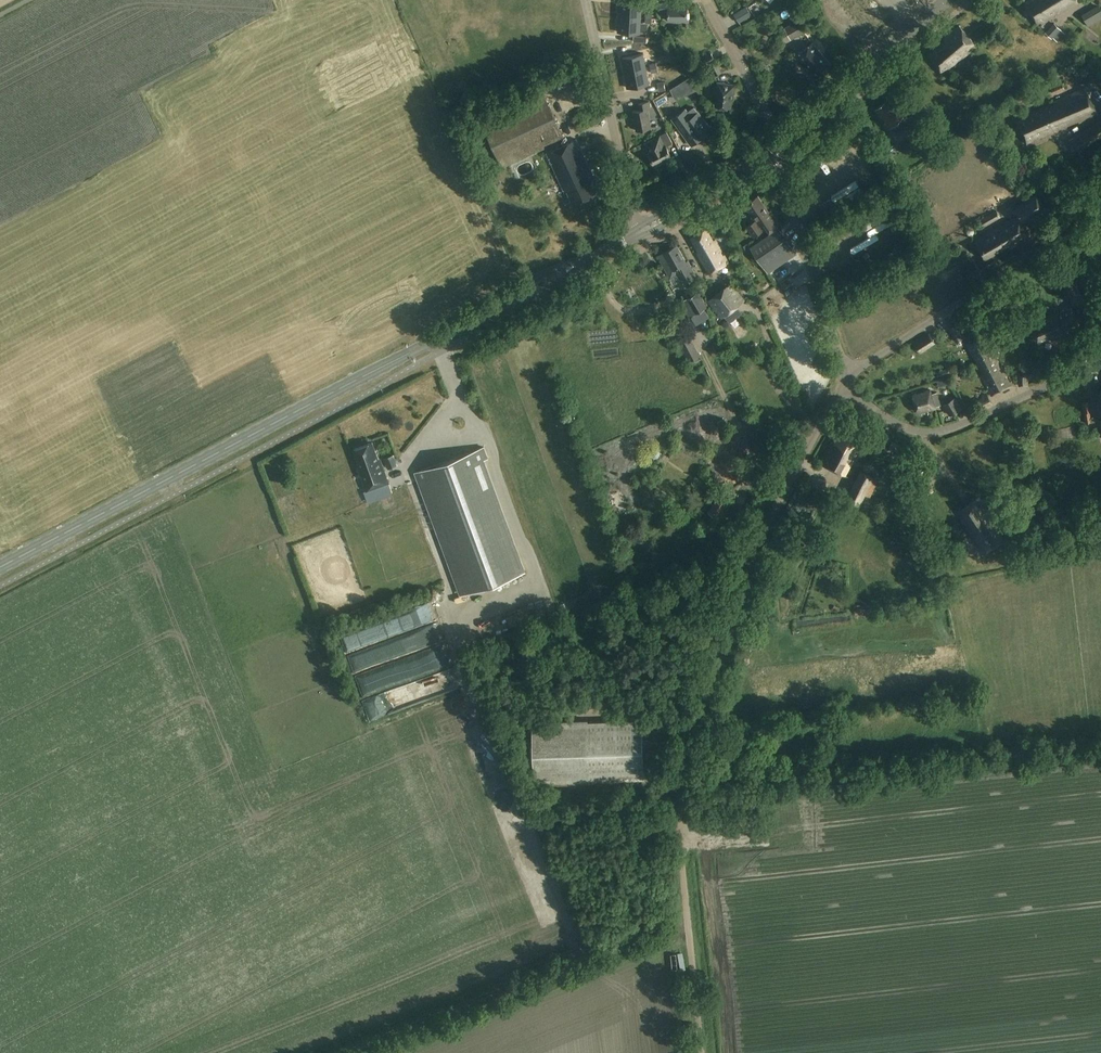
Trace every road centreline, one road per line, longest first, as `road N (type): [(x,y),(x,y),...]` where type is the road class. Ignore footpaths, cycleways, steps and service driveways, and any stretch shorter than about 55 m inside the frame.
road 1 (secondary): [(0,568),(639,232)]
road 2 (unclassified): [(702,1052),(680,840),(687,772),(752,564),(847,378)]
road 3 (track): [(1100,750),(682,795)]
road 4 (track): [(687,919),(347,1052)]
road 5 (residential): [(1100,187),(1004,272),(847,378)]
road 6 (residential): [(847,378),(856,396),(926,434),(1100,362)]
road 7 (unclassified): [(847,378),(779,146)]
road 8 (residential): [(639,232),(588,0)]
road 9 (secondary): [(779,146),(947,0)]
road 10 (secondary): [(639,232),(779,146)]
road 11 (residential): [(774,129),(708,0)]

